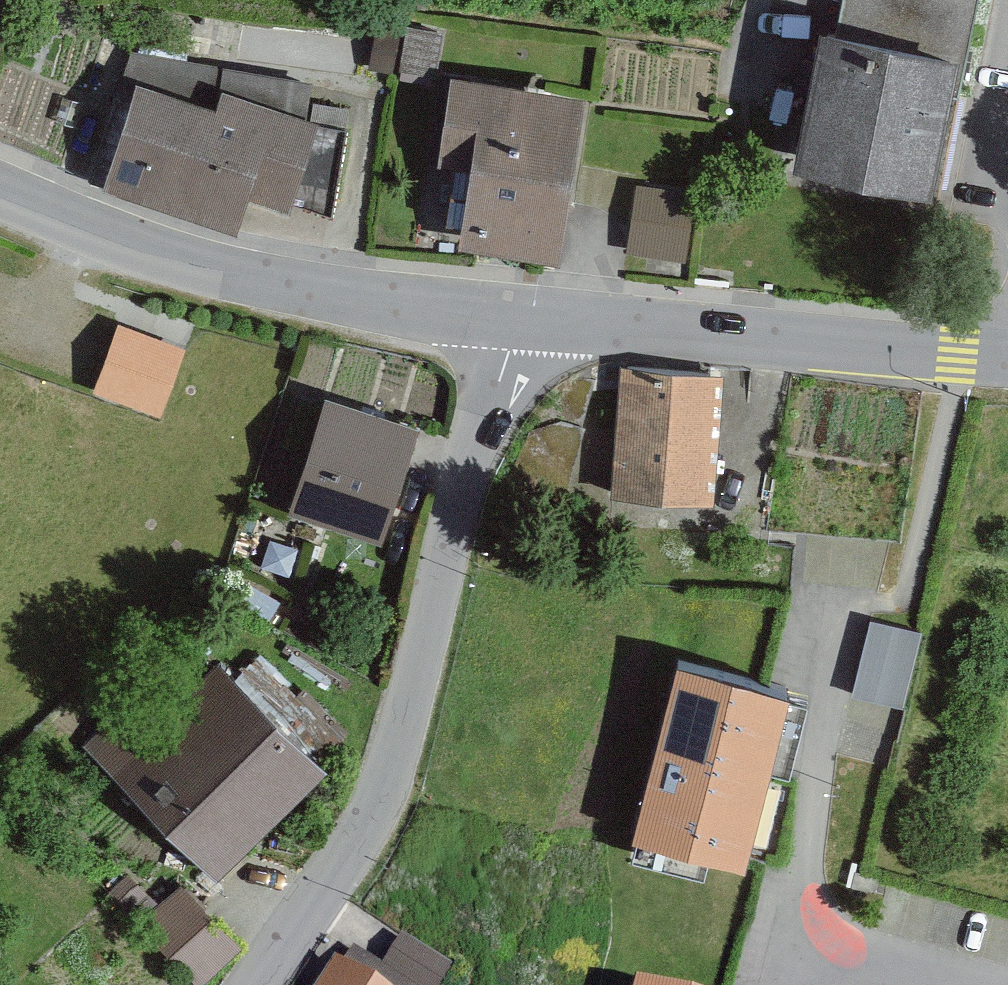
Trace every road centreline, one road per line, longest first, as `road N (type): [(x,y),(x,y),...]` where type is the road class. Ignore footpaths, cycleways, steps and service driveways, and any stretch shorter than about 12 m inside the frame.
road 1 (residential): [(261,984),(310,922),(369,813),(408,706),(516,317)]
road 2 (unclassified): [(0,193),(139,251),(306,295),(516,317)]
road 3 (unclassified): [(516,317),(1007,361)]
road 4 (residential): [(838,951),(814,937),(799,906),(851,602)]
road 5 (residential): [(959,984),(838,951)]

